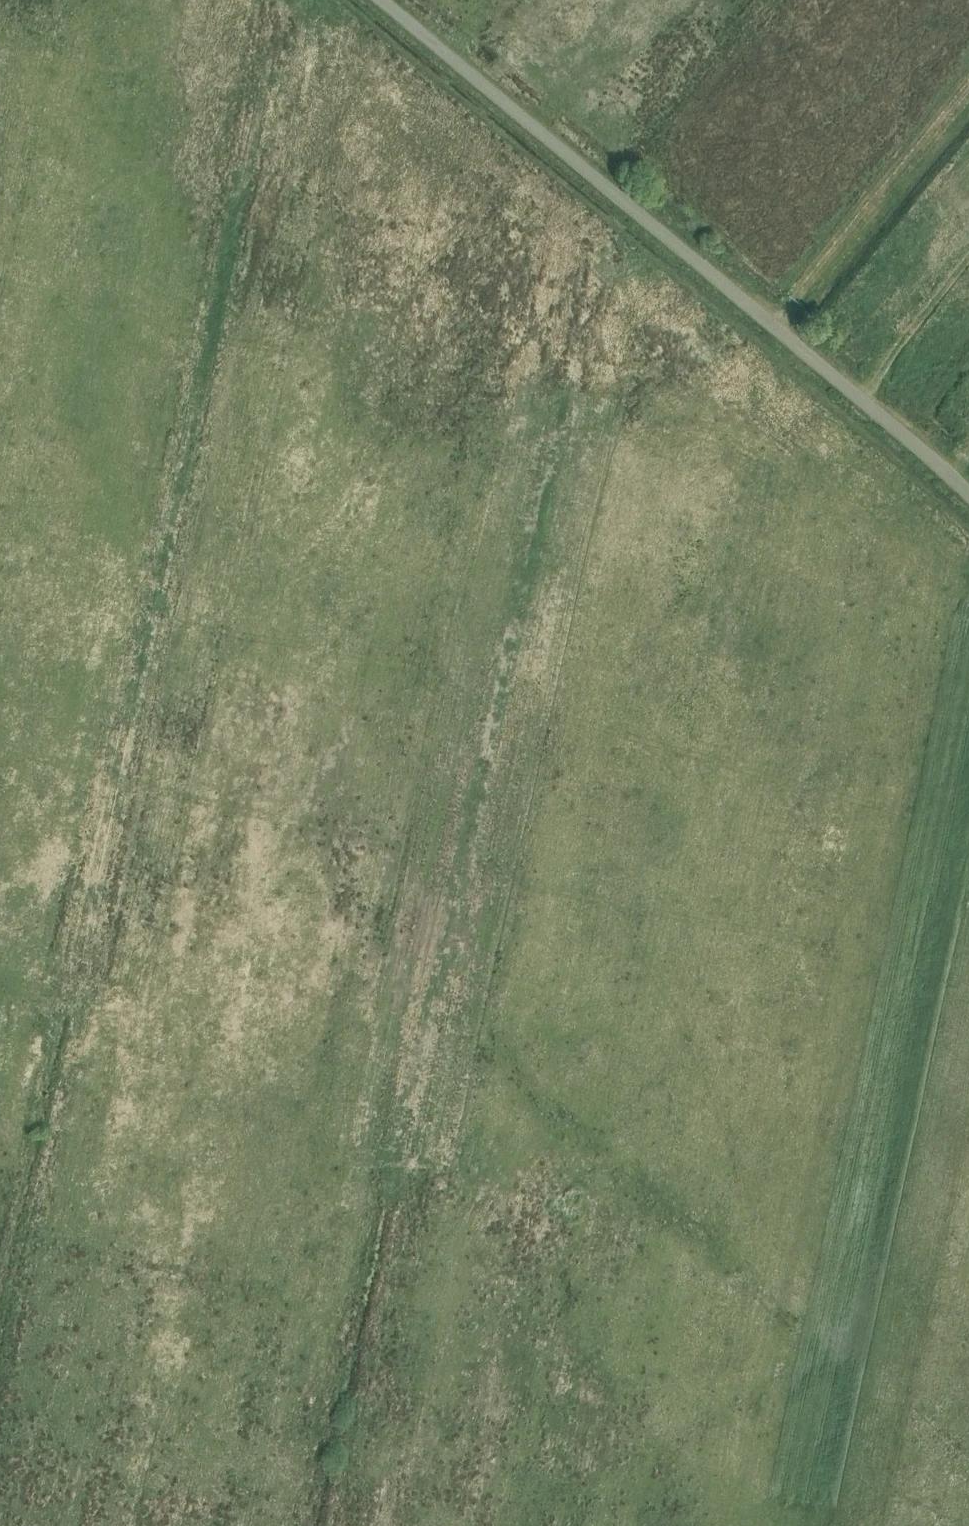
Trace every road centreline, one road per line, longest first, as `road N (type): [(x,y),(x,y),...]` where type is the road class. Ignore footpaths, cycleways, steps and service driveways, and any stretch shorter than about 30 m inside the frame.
road 1 (unclassified): [(968,489),(383,0)]
road 2 (track): [(770,323),(968,82)]
road 3 (track): [(858,396),(968,256)]

